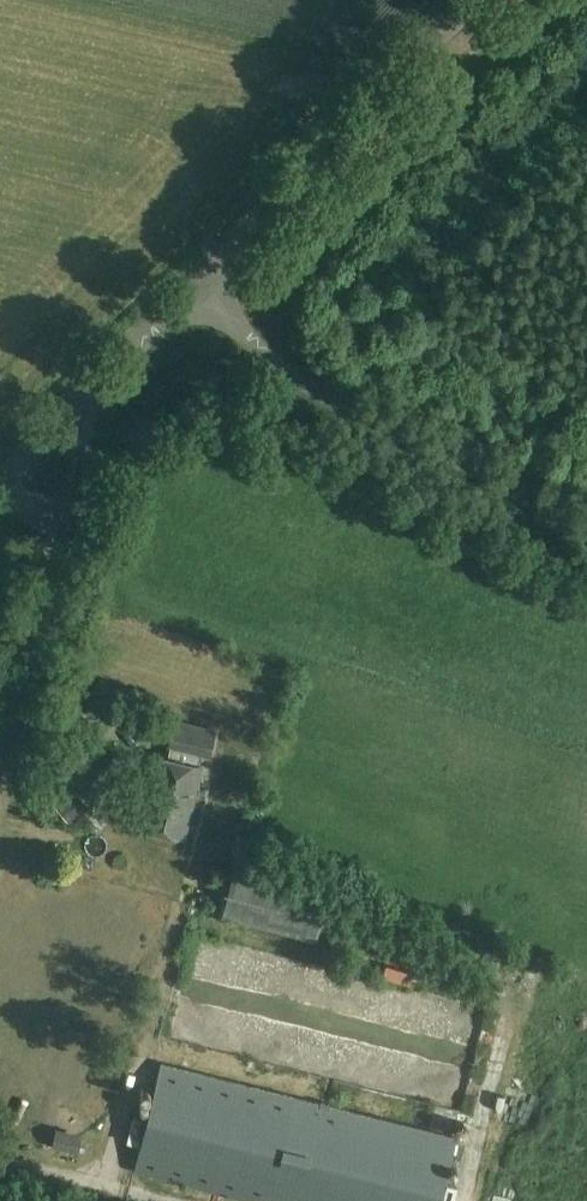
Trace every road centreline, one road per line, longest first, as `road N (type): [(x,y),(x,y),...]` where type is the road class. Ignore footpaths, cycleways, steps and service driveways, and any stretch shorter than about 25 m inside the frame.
road 1 (unclassified): [(586,521),(366,417),(263,353),(193,284)]
road 2 (tertiary): [(193,284),(471,0)]
road 3 (unclassified): [(0,764),(57,532)]
road 4 (unclassified): [(57,532),(90,387)]
road 5 (tertiary): [(90,387),(193,284)]
road 6 (tertiary): [(0,479),(90,387)]

